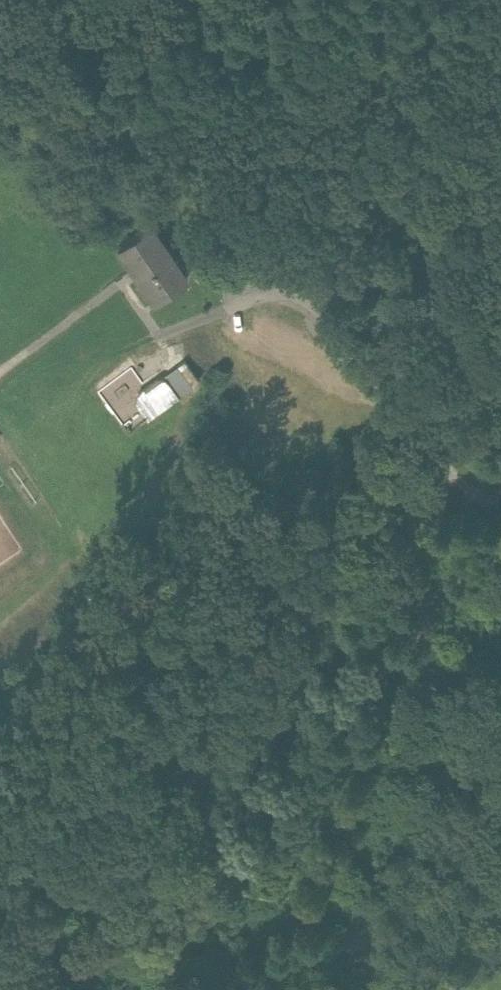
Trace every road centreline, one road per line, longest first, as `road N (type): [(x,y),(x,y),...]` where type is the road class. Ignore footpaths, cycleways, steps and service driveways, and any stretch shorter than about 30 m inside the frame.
road 1 (track): [(500,521),(252,857),(168,989)]
road 2 (unclassified): [(500,487),(474,484),(418,424),(364,339),(312,304),(228,296)]

